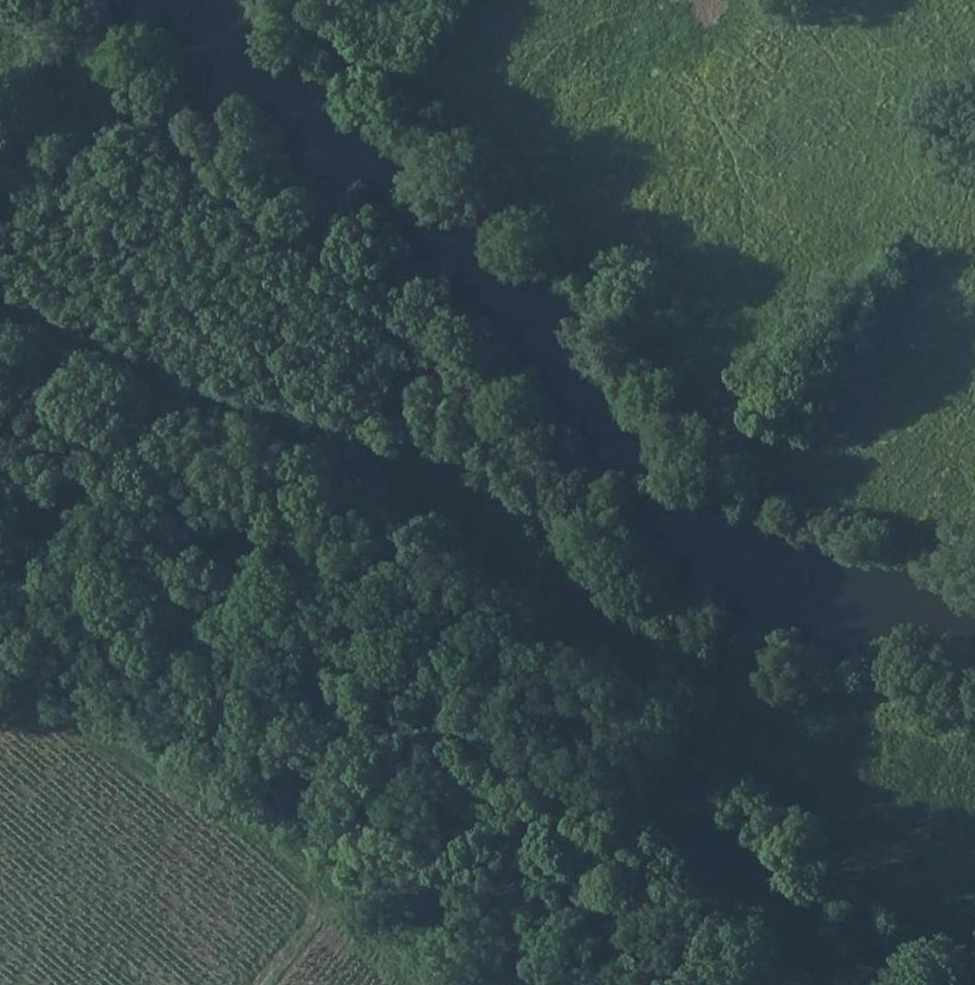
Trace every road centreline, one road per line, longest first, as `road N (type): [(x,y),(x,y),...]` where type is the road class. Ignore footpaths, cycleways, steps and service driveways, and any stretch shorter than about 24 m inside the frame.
road 1 (track): [(249,984),(326,891)]

